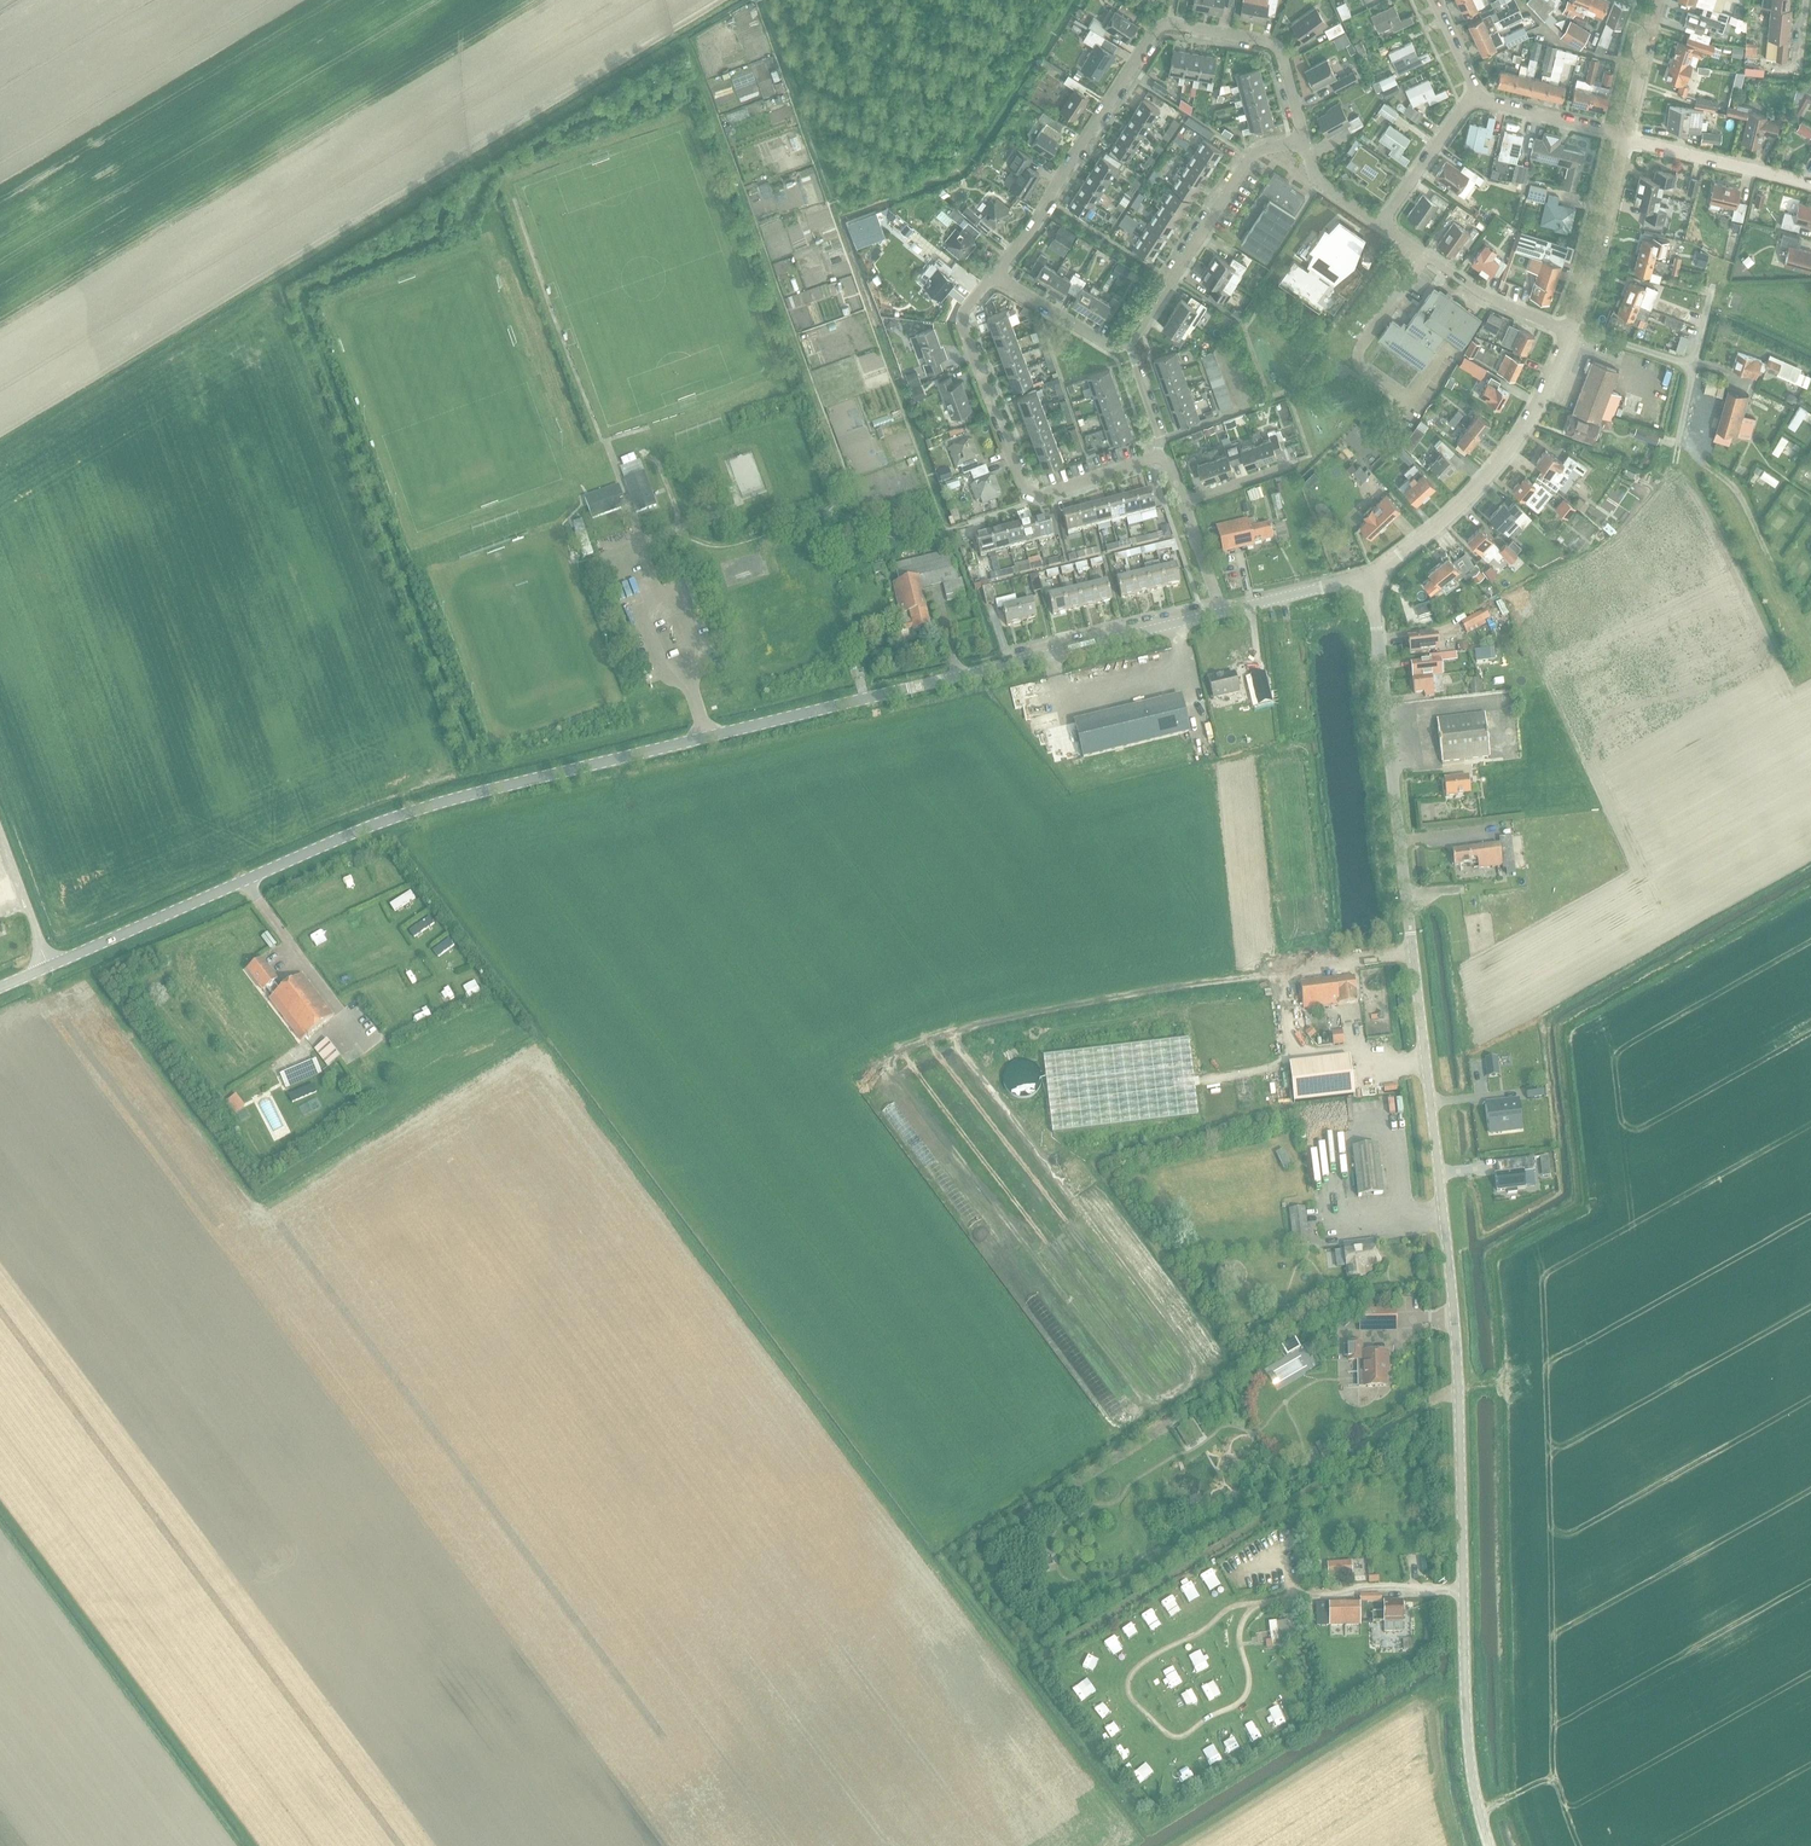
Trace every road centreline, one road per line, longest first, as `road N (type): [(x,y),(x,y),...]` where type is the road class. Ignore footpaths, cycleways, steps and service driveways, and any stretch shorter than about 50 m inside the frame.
road 1 (tertiary): [(50,966),(395,817),(1222,613)]
road 2 (unclassified): [(1490,1845),(1466,1748),(1457,1360),(1410,933)]
road 3 (track): [(702,76),(851,486),(823,511),(738,543),(712,545),(676,528)]
road 4 (residential): [(993,274),(1035,223),(1159,28),(1179,24),(1274,45),(1303,139)]
road 5 (residential): [(1410,933),(1365,580)]
road 6 (tertiary): [(1365,580),(1423,537),(1524,431),(1569,331)]
road 7 (residential): [(1127,344),(1247,163),(1303,139)]
road 8 (residential): [(1032,494),(962,322),(993,274)]
road 9 (residential): [(1569,331),(1478,293),(1380,223)]
road 10 (tertiary): [(1571,325),(1595,265),(1625,137)]
road 11 (residential): [(1810,186),(1625,137)]
road 12 (residential): [(1749,381),(1571,325)]
road 13 (residential): [(1380,223),(1474,98)]
road 14 (residential): [(1625,137),(1474,98)]
road 15 (residential): [(1127,344),(1110,346),(993,274)]
road 16 (tertiary): [(1222,613),(1365,580)]
road 17 (residential): [(50,966),(0,831)]
road 18 (tertiary): [(1625,137),(1655,0)]
road 19 (residential): [(1157,454),(1032,494)]

